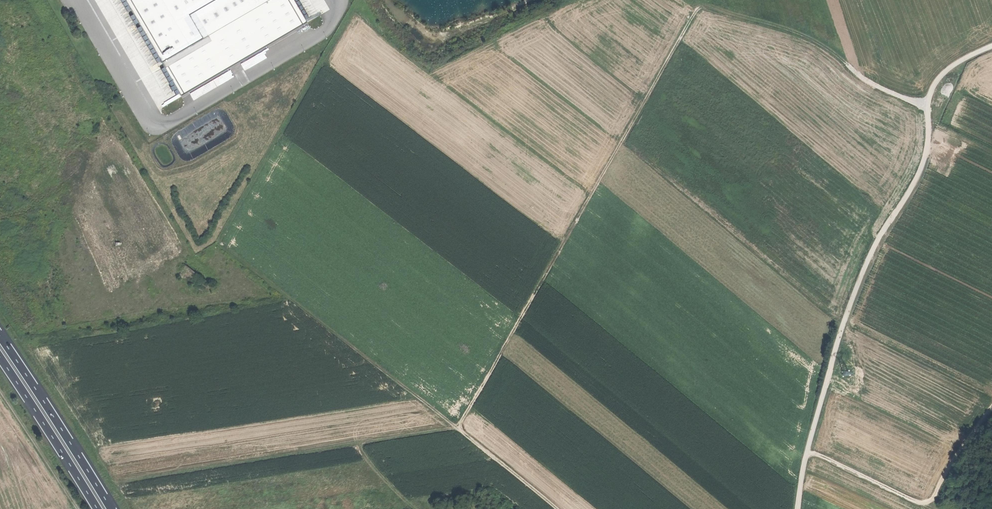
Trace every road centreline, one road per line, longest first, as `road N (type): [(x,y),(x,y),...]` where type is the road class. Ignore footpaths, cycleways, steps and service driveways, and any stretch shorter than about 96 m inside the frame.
road 1 (track): [(358,444),(458,429),(699,5)]
road 2 (track): [(799,508),(813,418),(846,312),(880,235),(918,180),(933,90),(957,63),(991,46)]
road 3 (track): [(556,508),(223,247)]
road 4 (track): [(133,508),(117,484),(358,444)]
road 5 (track): [(931,105),(699,5)]
road 6 (trunk): [(112,508),(0,337)]
road 7 (trunk): [(0,358),(97,508)]
road 8 (track): [(78,508),(0,391)]

